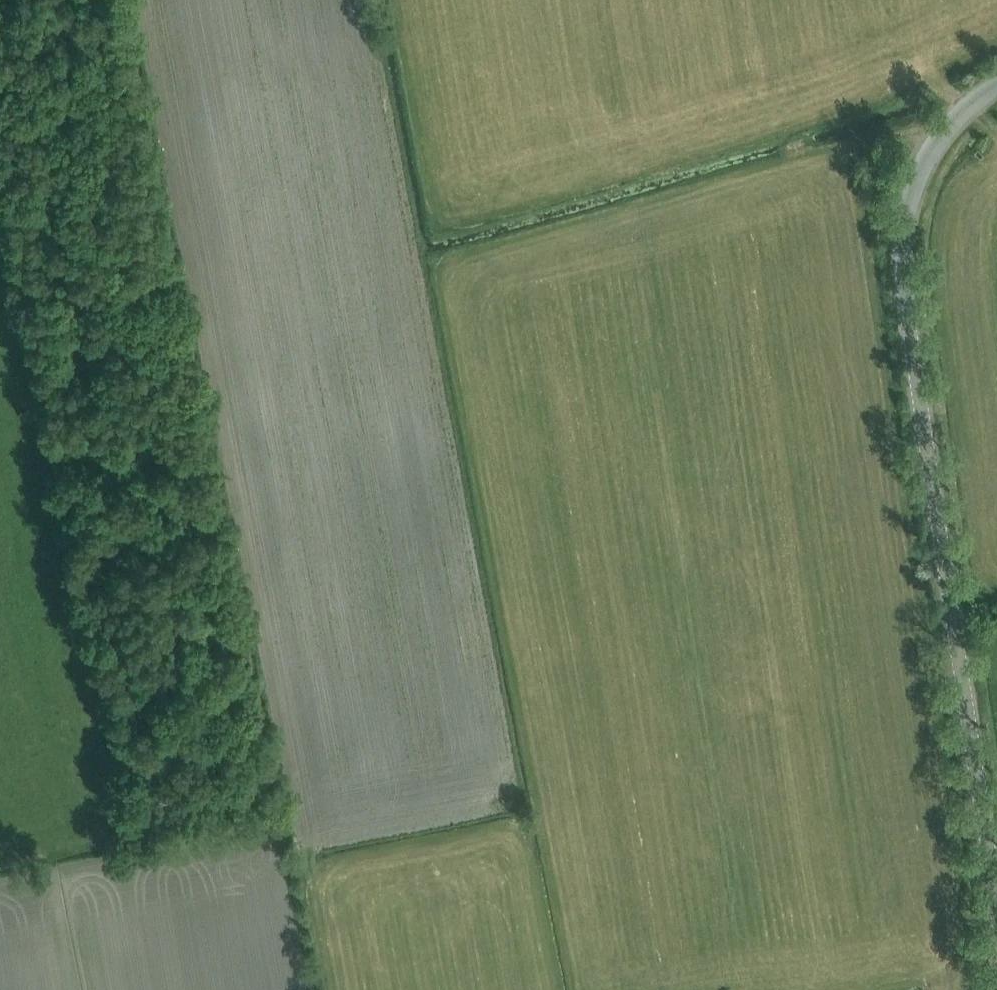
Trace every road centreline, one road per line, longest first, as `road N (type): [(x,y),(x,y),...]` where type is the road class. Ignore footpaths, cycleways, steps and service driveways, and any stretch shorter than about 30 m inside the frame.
road 1 (tertiary): [(996,987),(898,355),(891,253),(901,182),(925,137),(956,105),(996,87)]

